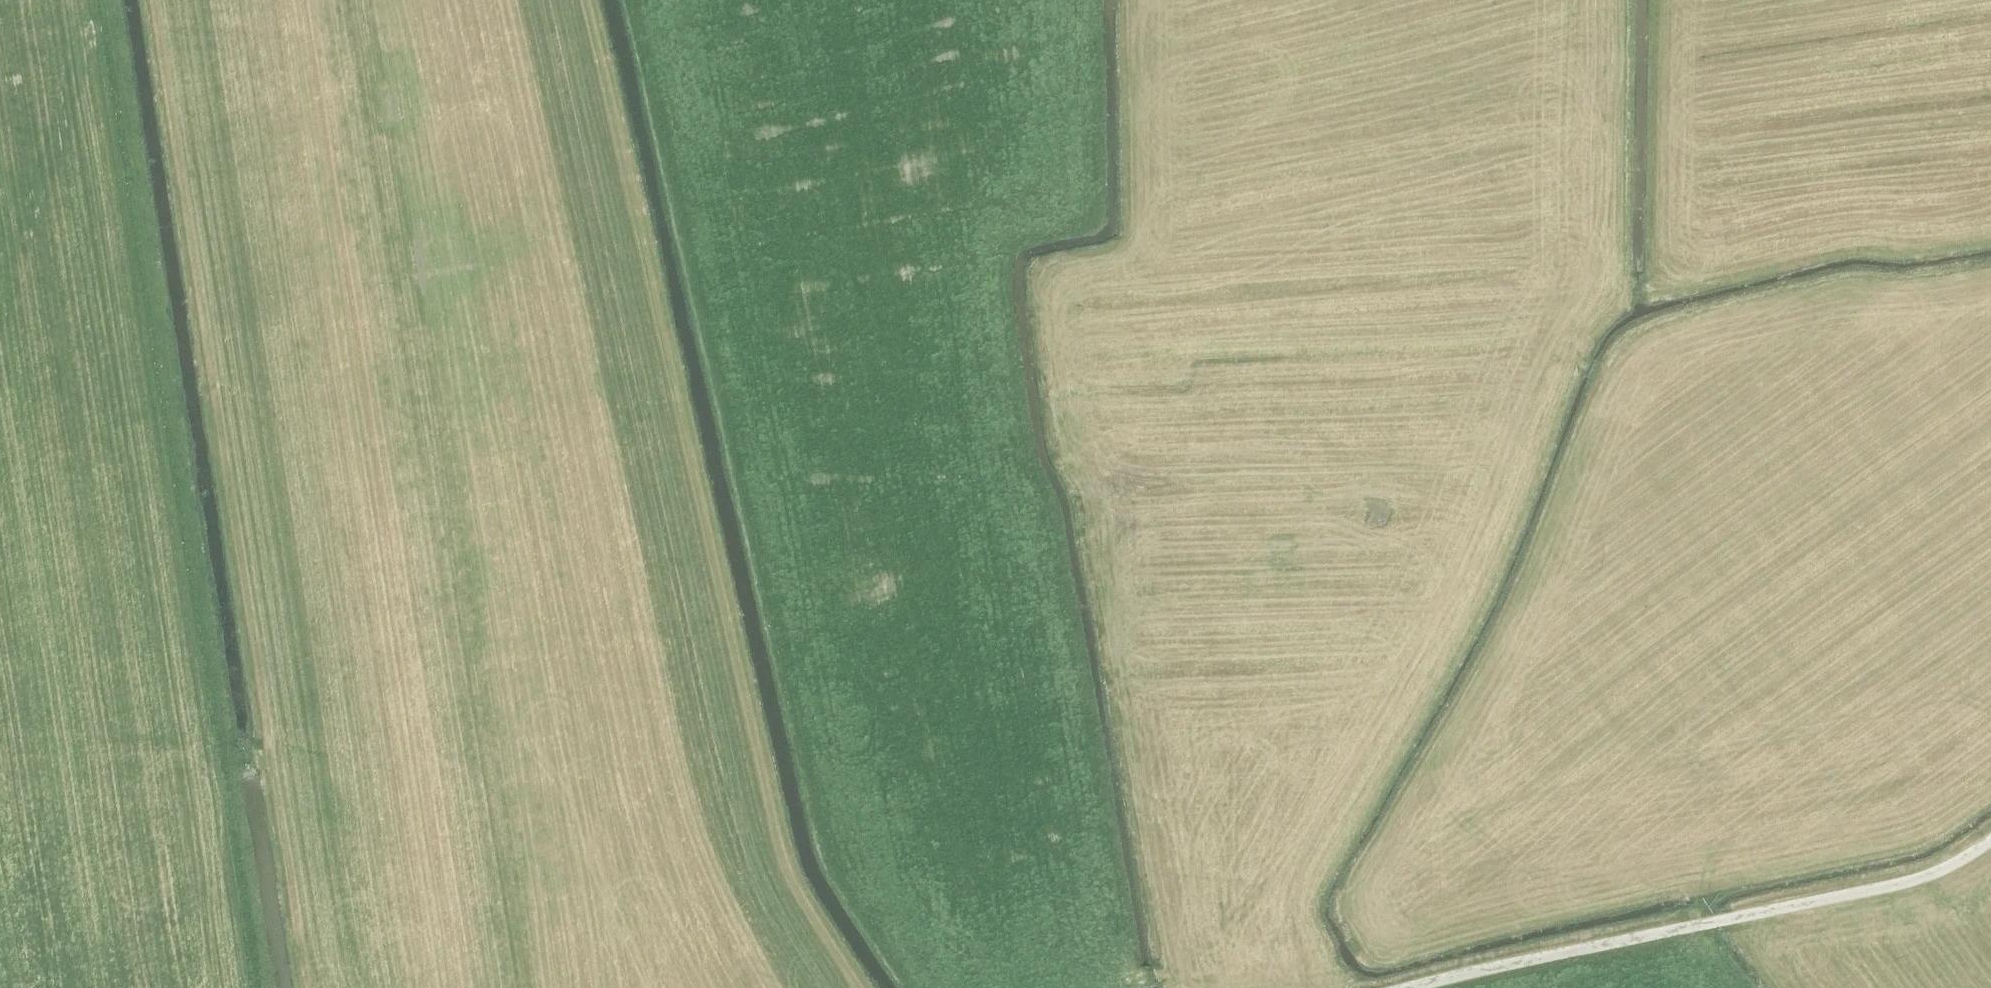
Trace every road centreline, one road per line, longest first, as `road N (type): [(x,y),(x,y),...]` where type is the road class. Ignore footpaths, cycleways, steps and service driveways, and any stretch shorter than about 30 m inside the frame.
road 1 (track): [(1408,987),(1891,888),(1990,842)]

